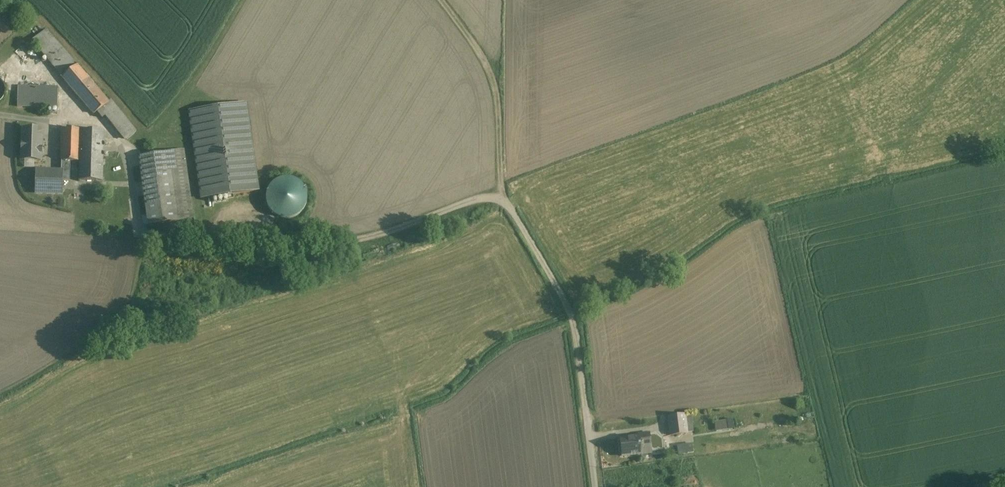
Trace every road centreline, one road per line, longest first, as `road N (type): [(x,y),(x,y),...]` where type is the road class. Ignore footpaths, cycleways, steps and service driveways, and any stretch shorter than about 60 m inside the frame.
road 1 (track): [(589,426),(578,326),(504,196),(497,91),(444,0)]
road 2 (track): [(0,393),(111,323),(133,291),(142,242)]

